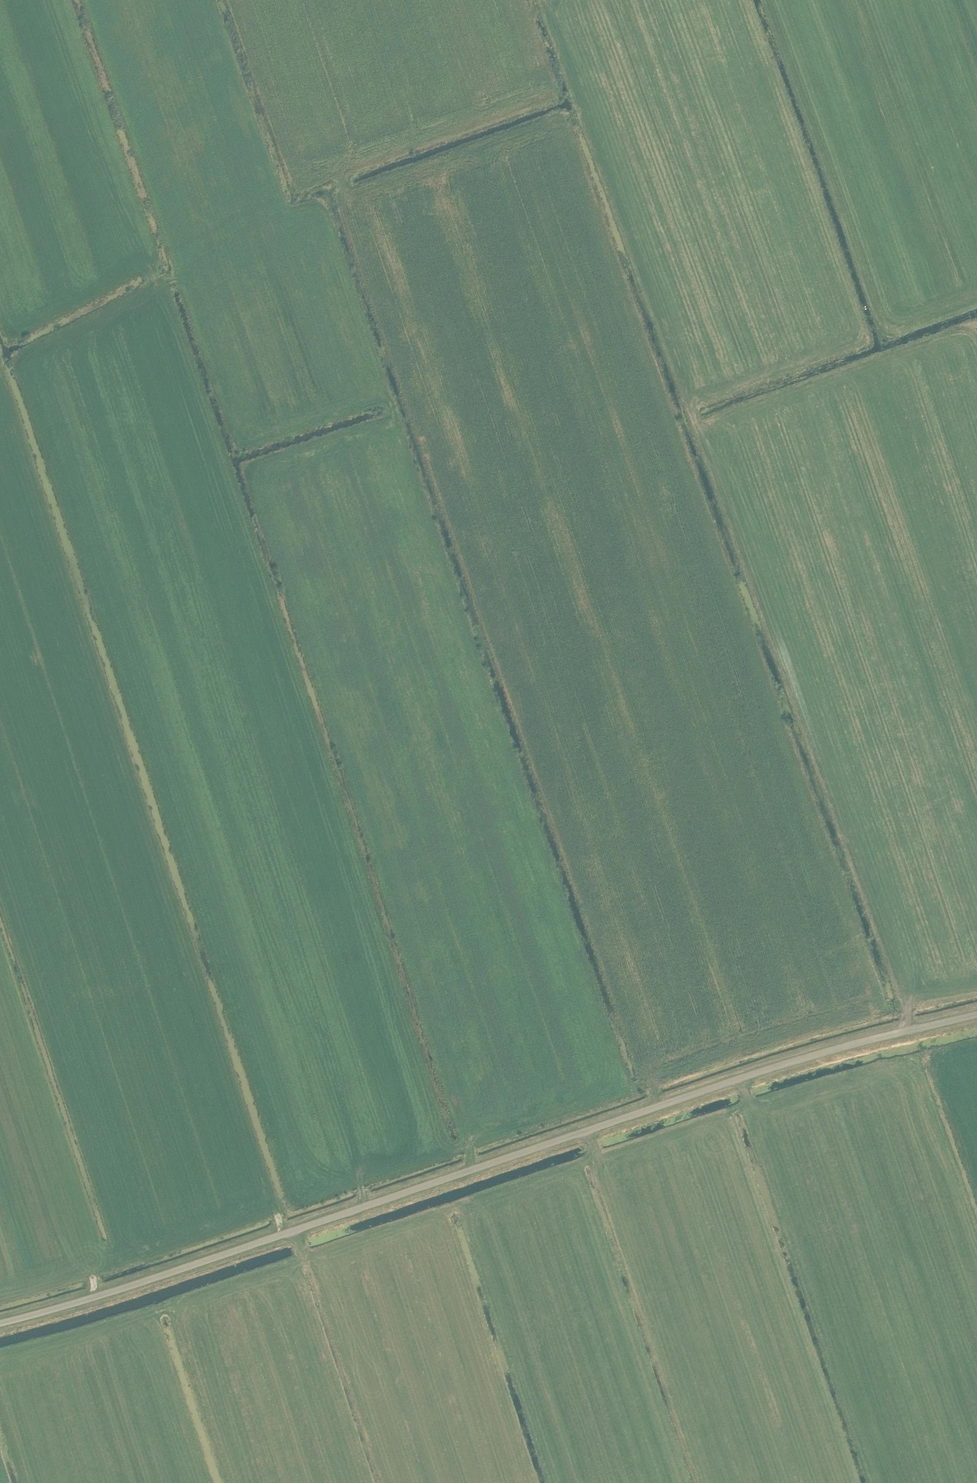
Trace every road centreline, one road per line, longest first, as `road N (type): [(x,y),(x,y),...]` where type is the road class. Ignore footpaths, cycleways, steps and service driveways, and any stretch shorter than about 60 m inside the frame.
road 1 (unclassified): [(976,1014),(819,1053),(0,1323)]

